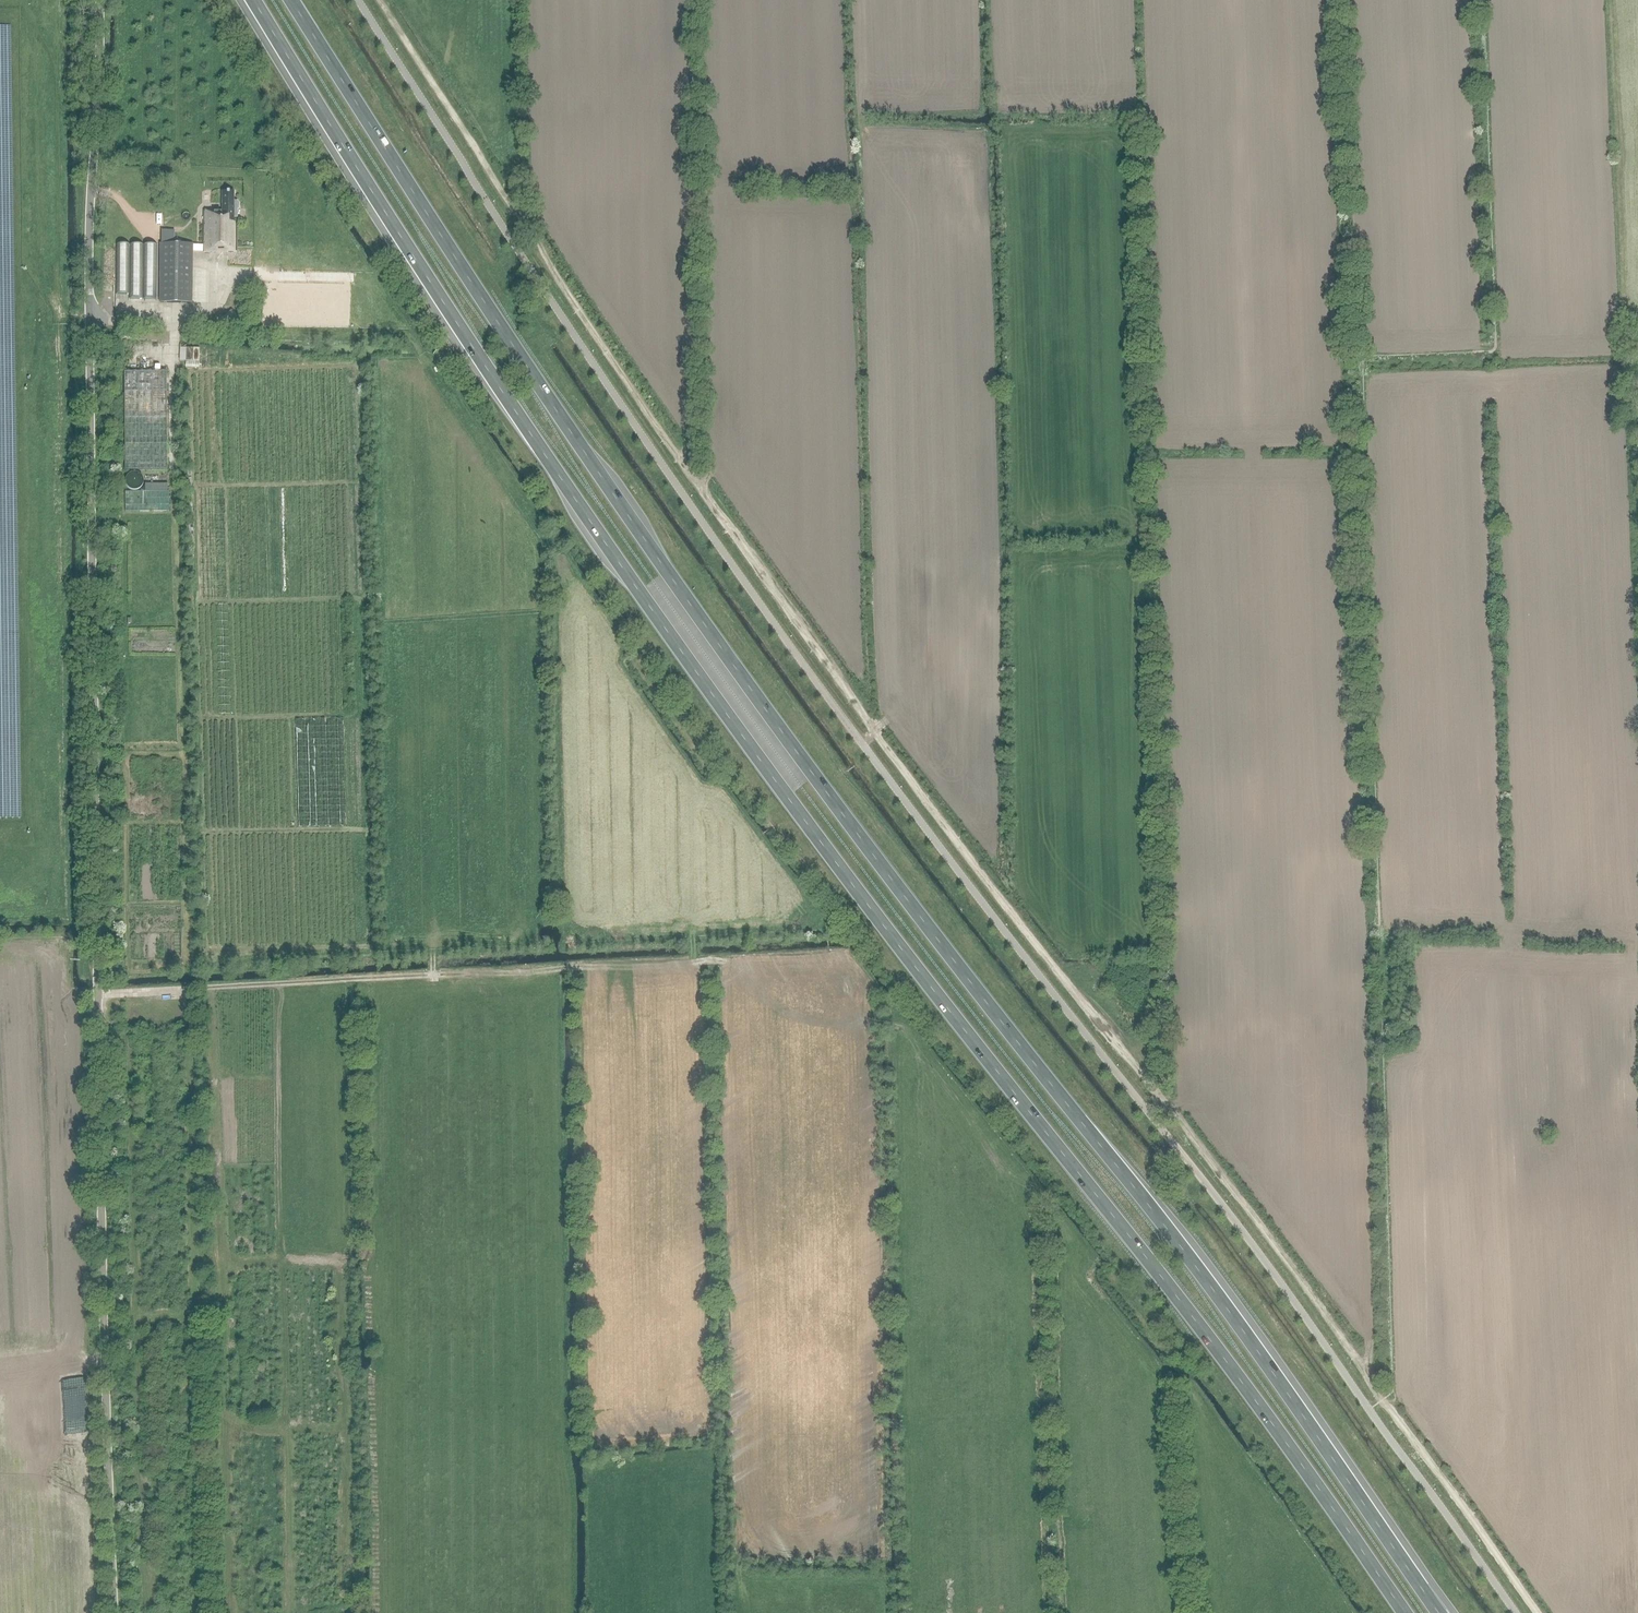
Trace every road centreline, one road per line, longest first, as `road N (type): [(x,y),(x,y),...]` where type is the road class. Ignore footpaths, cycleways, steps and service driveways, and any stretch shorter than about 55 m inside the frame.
road 1 (trunk): [(253,0),(486,368),(661,624),(806,823),(1208,1336),(1406,1612)]
road 2 (trunk): [(1437,1612),(1230,1313),(832,800),(688,600),(291,0)]
road 3 (track): [(1382,1396),(1268,1235),(762,578),(379,0)]
road 4 (unclassified): [(114,1612),(102,1342),(89,245),(99,0)]
road 5 (track): [(1539,1612),(1382,1396)]

